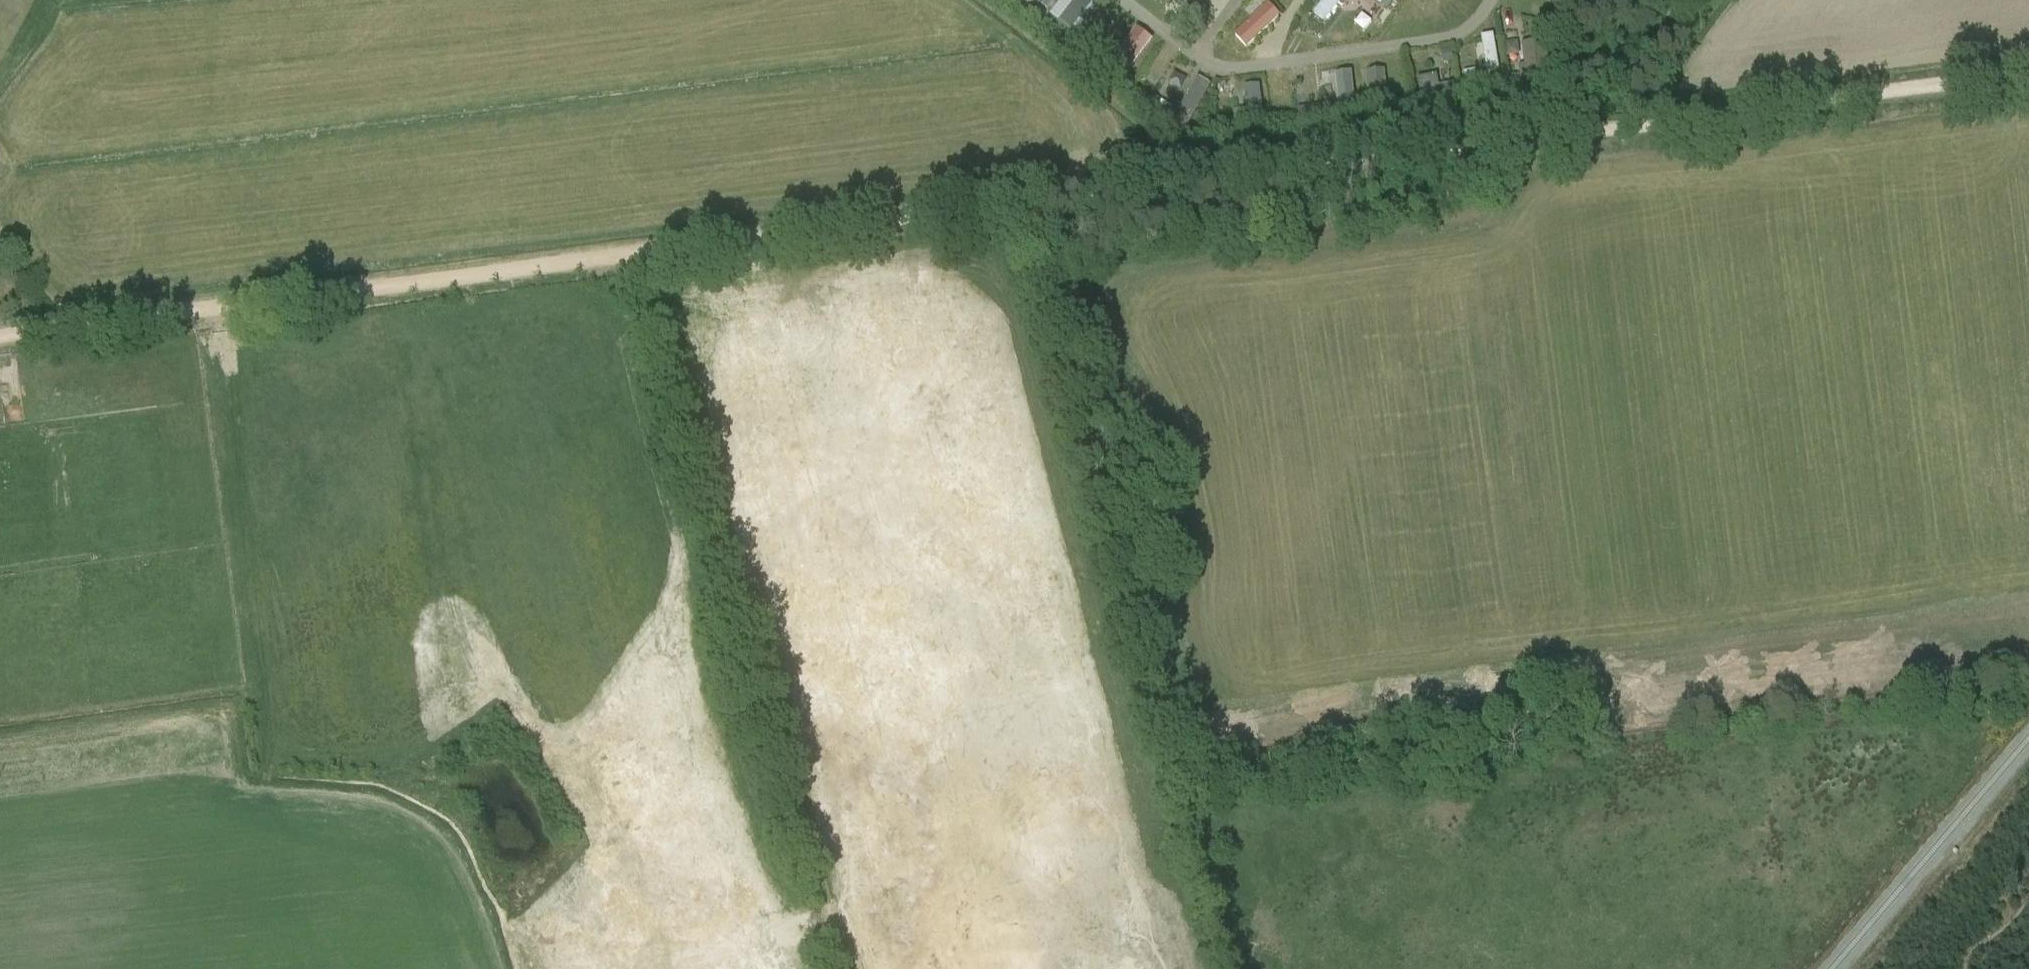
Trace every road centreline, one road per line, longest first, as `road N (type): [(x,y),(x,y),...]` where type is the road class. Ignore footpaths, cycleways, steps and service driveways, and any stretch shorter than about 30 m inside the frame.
road 1 (track): [(2028,78),(0,336)]

